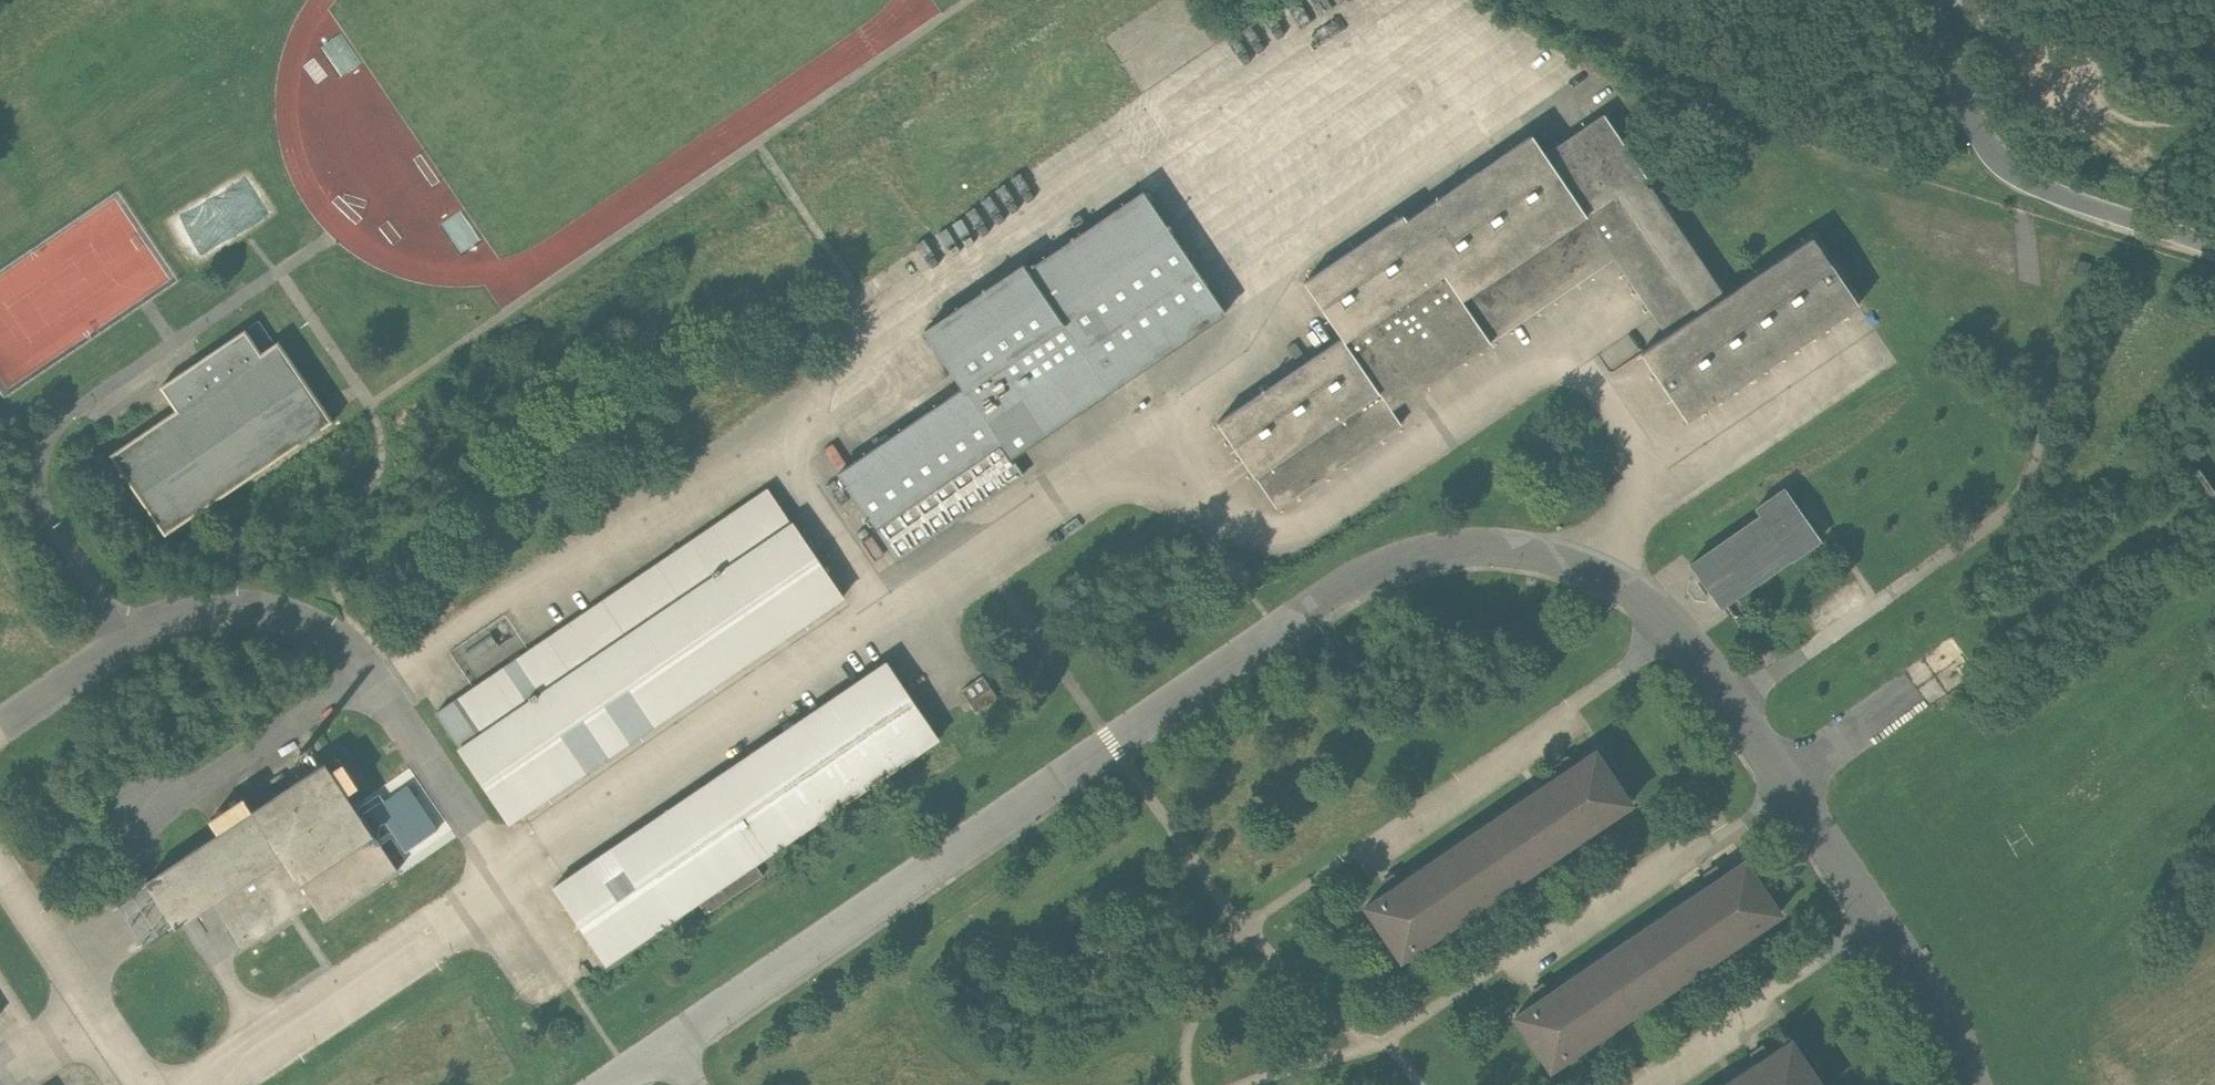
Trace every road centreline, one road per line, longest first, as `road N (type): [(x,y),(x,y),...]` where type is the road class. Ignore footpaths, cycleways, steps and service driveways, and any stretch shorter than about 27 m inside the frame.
road 1 (residential): [(1924,0),(2003,165),(2025,181),(2214,246)]

